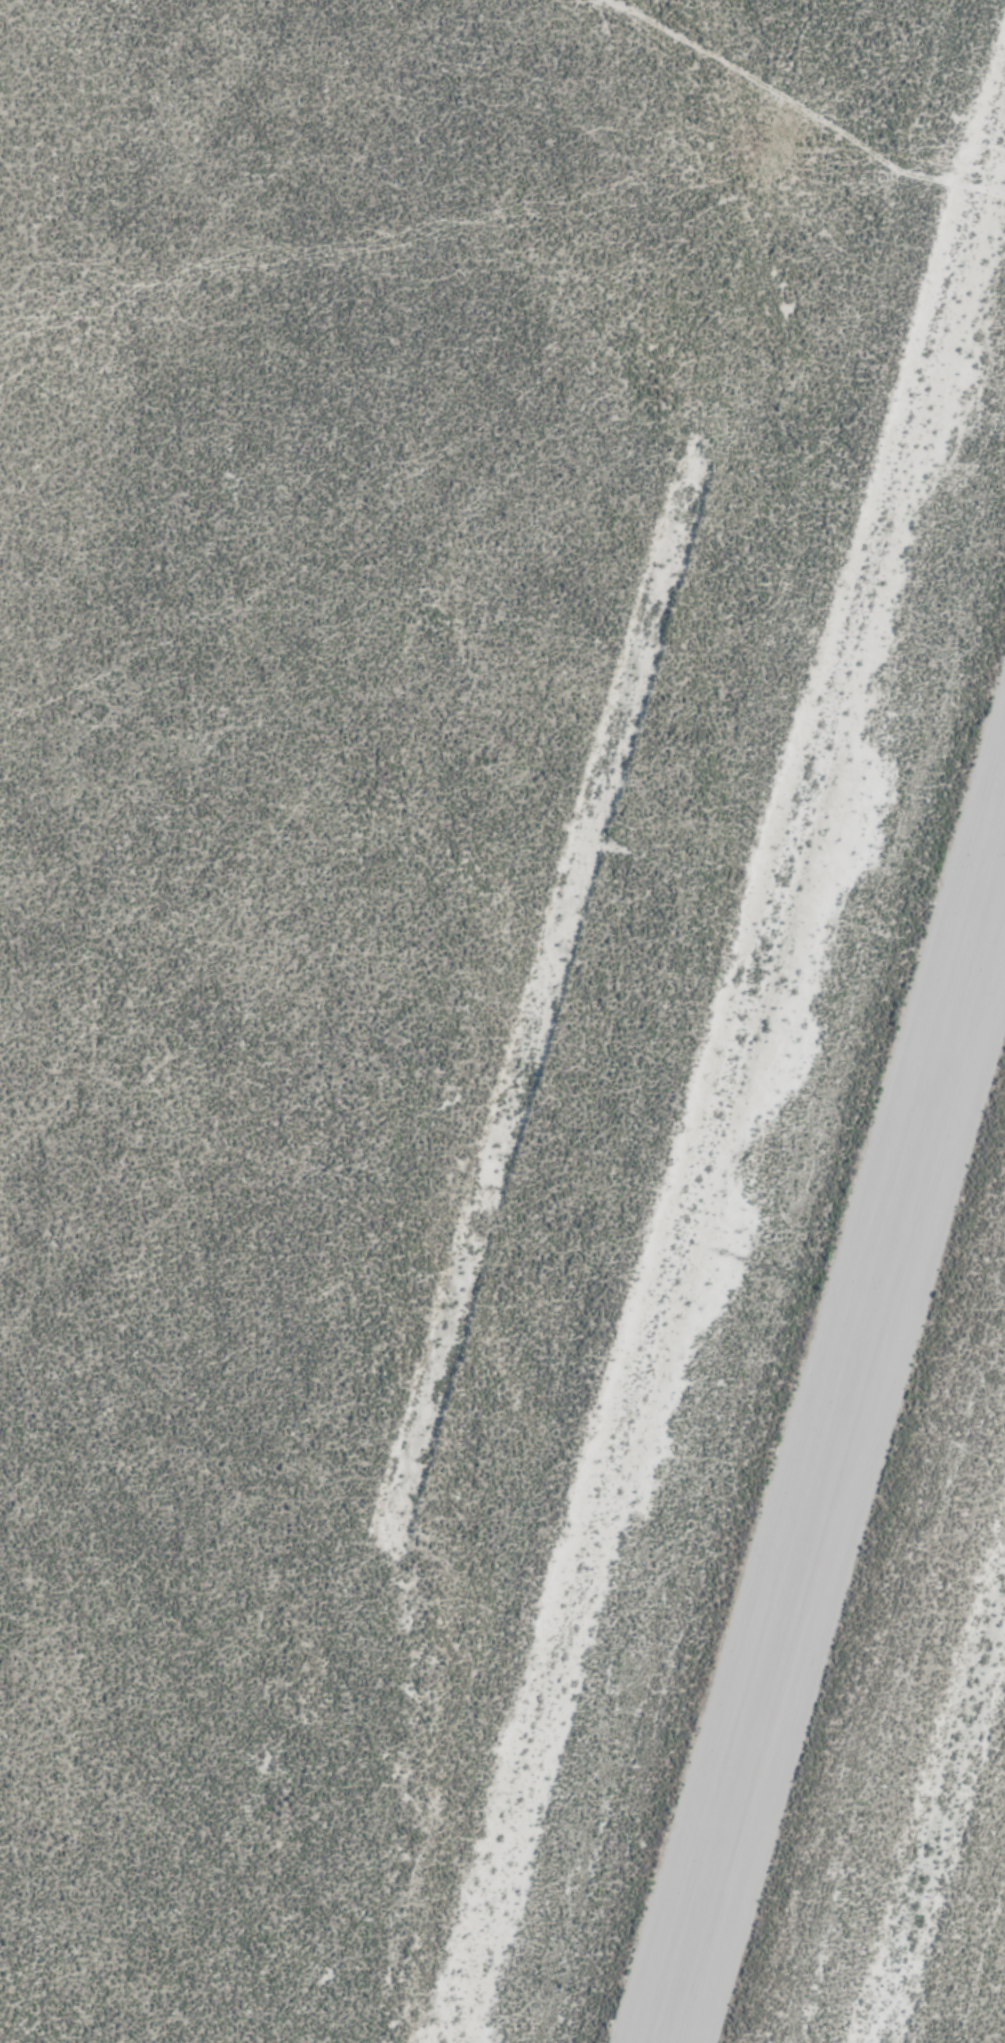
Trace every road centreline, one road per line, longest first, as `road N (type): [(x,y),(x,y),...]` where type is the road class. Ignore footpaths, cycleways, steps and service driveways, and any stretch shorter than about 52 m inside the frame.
road 1 (track): [(1004,194),(900,167),(614,0)]

